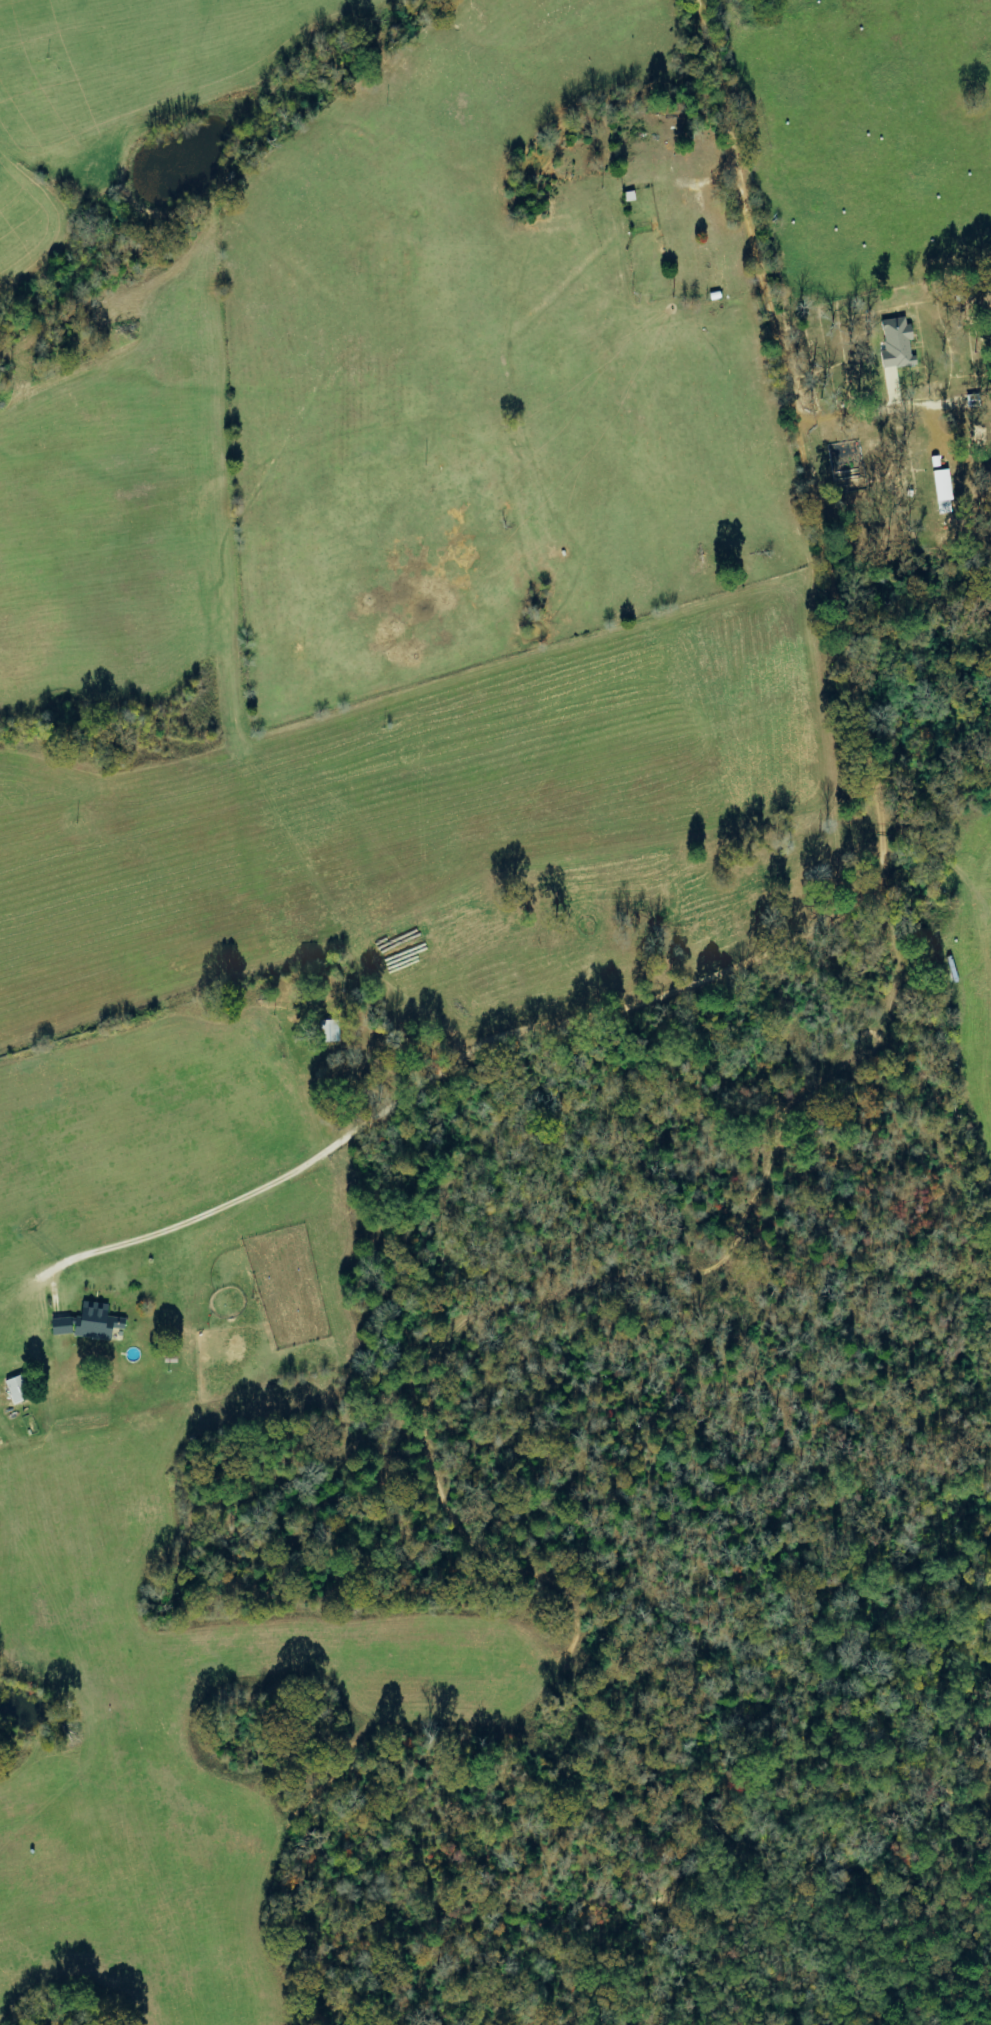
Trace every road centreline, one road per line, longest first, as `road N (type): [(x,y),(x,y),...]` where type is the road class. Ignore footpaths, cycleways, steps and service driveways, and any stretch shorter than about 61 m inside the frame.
road 1 (residential): [(701,0),(894,848)]

